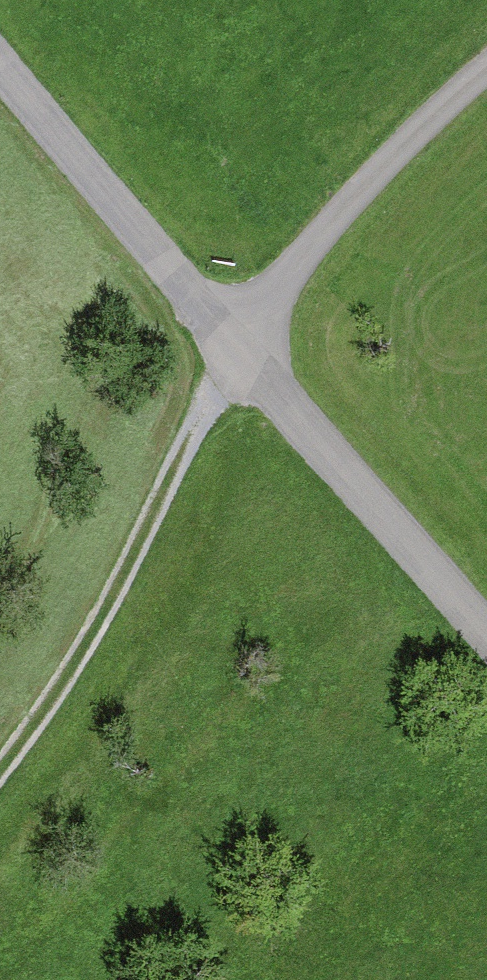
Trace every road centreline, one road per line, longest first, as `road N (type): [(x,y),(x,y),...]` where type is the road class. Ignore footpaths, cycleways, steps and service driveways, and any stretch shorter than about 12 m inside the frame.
road 1 (track): [(0,761),(95,631),(238,347),(346,209),(486,77)]
road 2 (residential): [(0,66),(486,633)]

